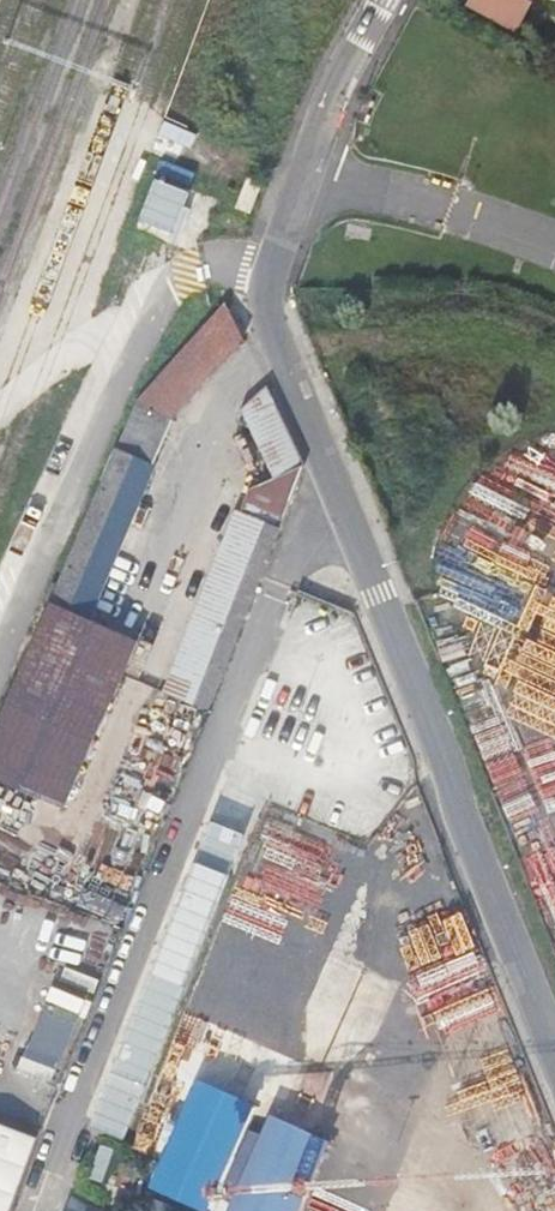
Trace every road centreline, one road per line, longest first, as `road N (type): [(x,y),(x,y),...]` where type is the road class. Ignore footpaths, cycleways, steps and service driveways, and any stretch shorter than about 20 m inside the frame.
road 1 (residential): [(554,1053),(275,335),(269,302),(306,169),(389,0)]

